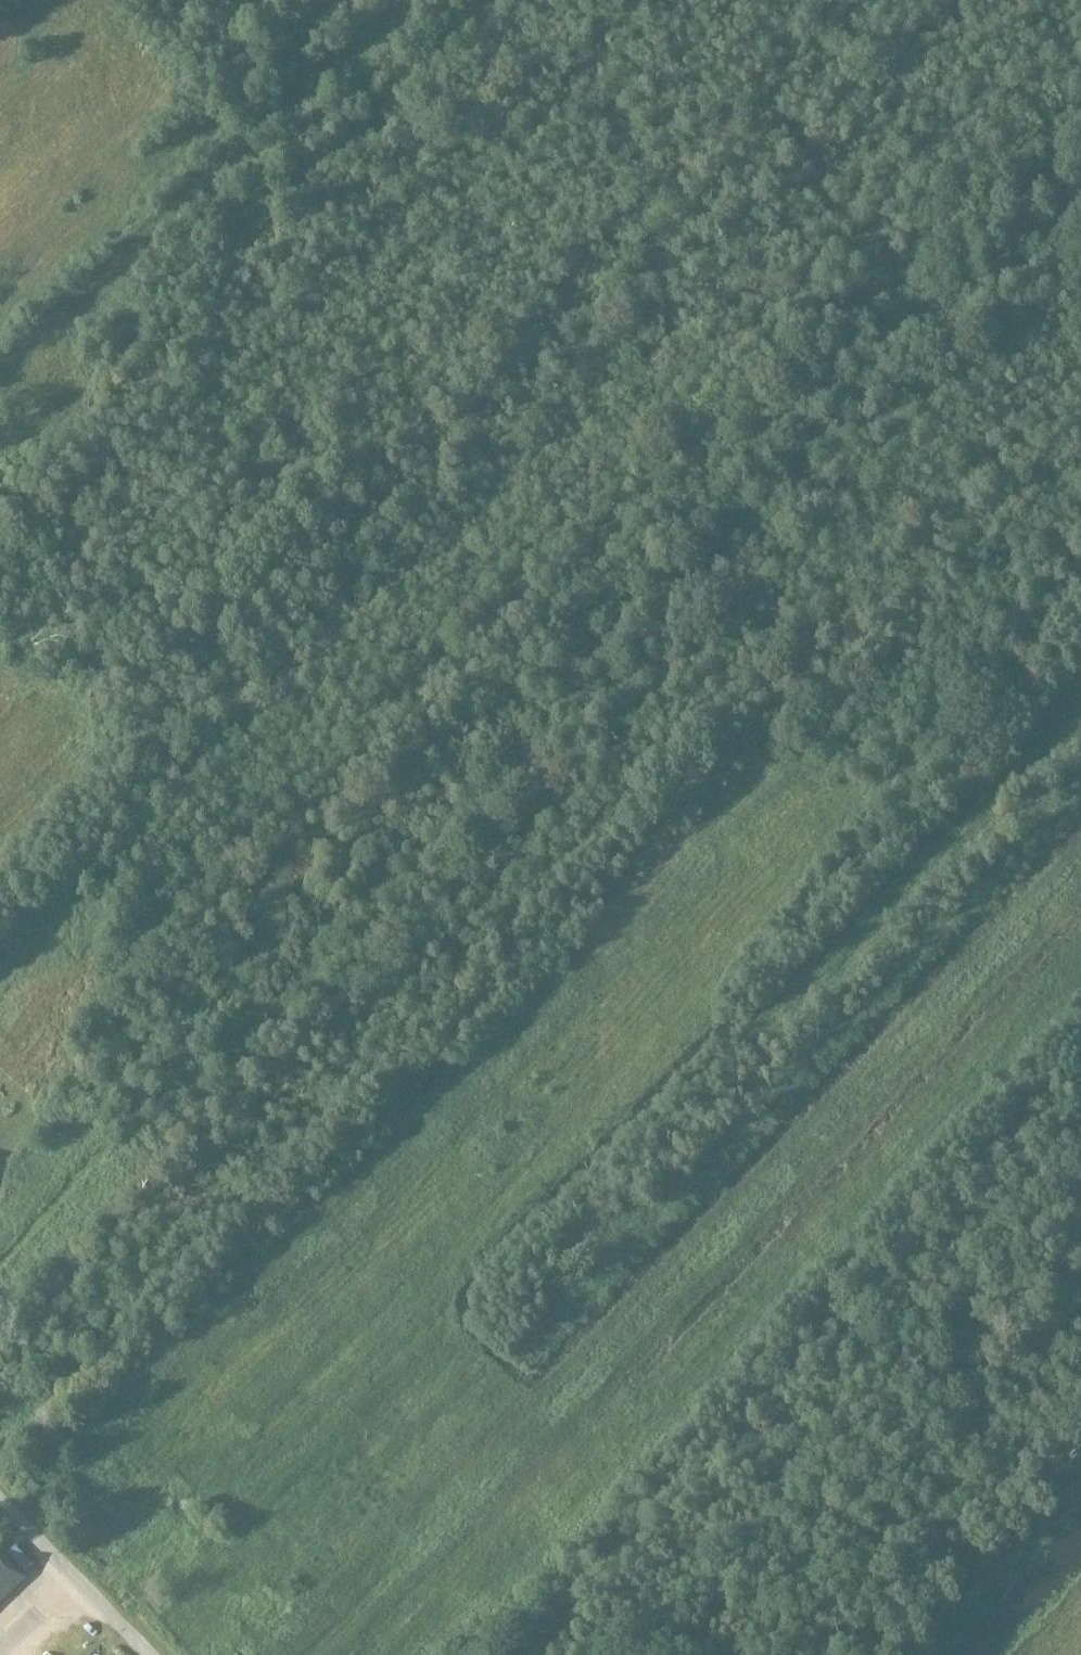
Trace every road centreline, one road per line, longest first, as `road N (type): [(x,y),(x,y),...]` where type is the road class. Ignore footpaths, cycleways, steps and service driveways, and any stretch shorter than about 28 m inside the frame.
road 1 (unclassified): [(148,1654),(0,1503)]

